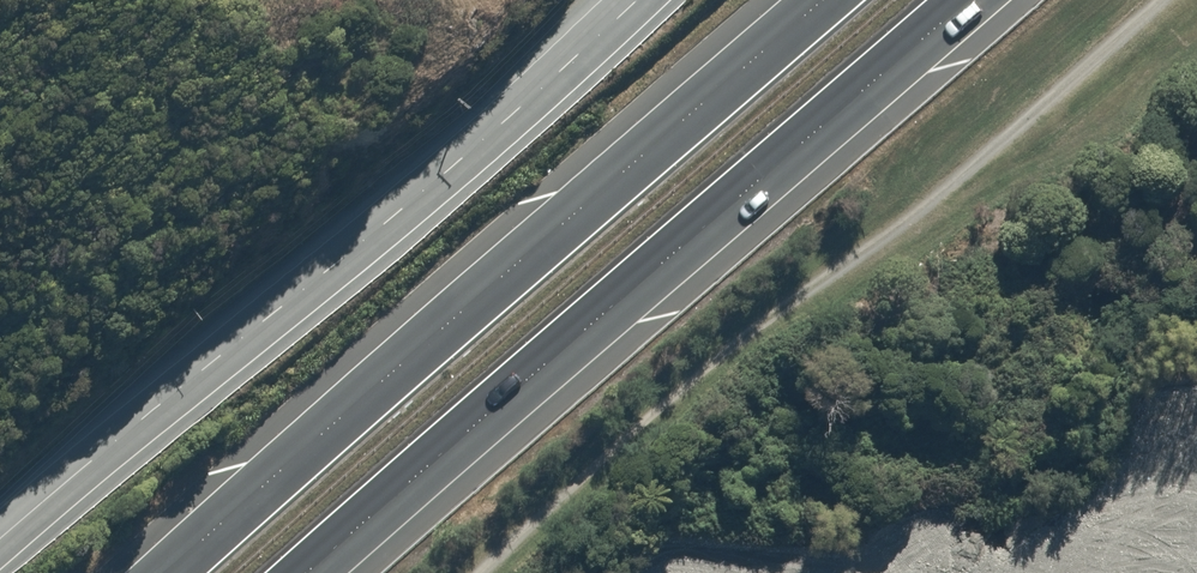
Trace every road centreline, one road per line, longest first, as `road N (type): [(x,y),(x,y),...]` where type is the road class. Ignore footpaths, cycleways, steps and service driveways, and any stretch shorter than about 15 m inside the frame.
road 1 (trunk): [(973,0),(314,572)]
road 2 (trunk): [(173,572),(828,0)]
road 3 (unclassified): [(0,544),(643,0)]

